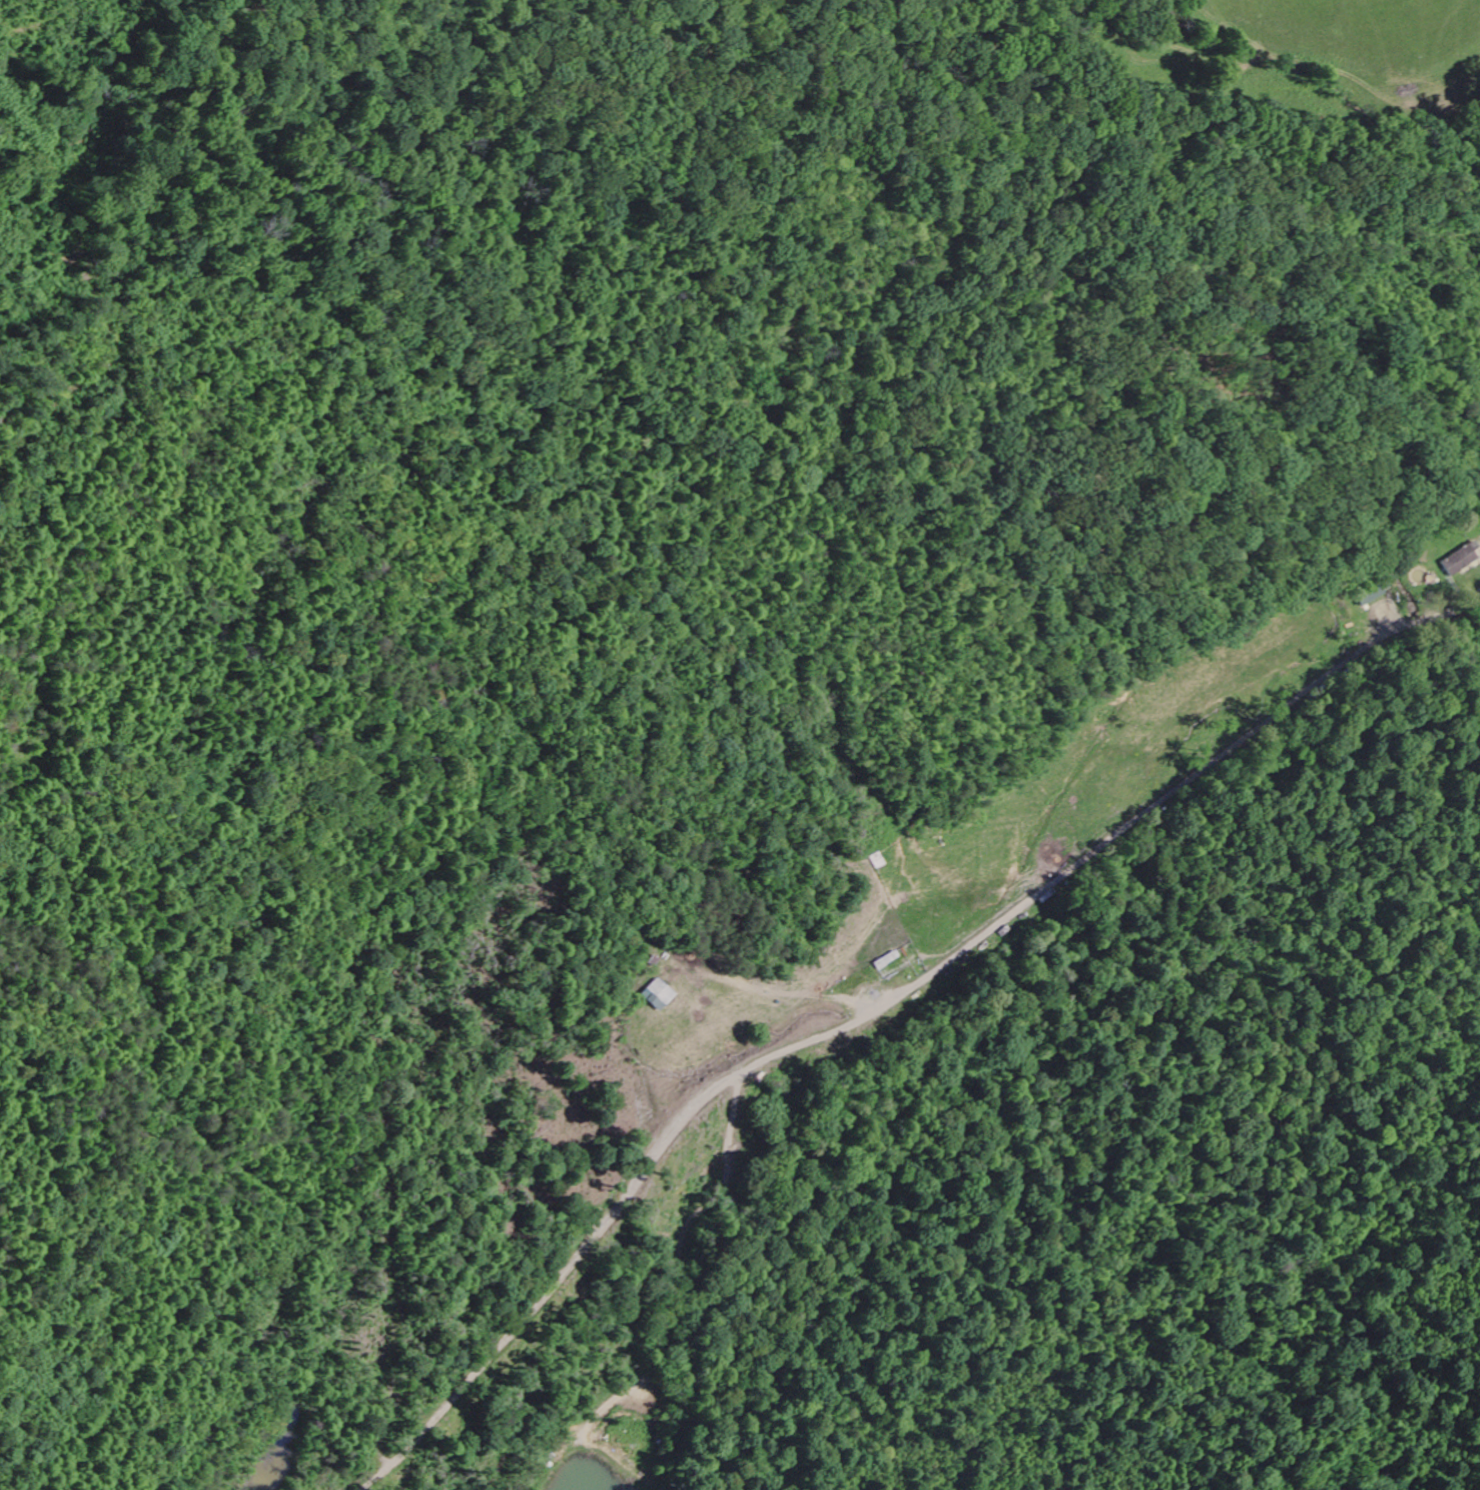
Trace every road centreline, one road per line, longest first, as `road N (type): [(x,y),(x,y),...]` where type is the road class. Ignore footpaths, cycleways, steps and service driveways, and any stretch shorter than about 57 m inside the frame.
road 1 (residential): [(1479,591),(1129,812),(899,999),(736,1076),(351,1489)]

